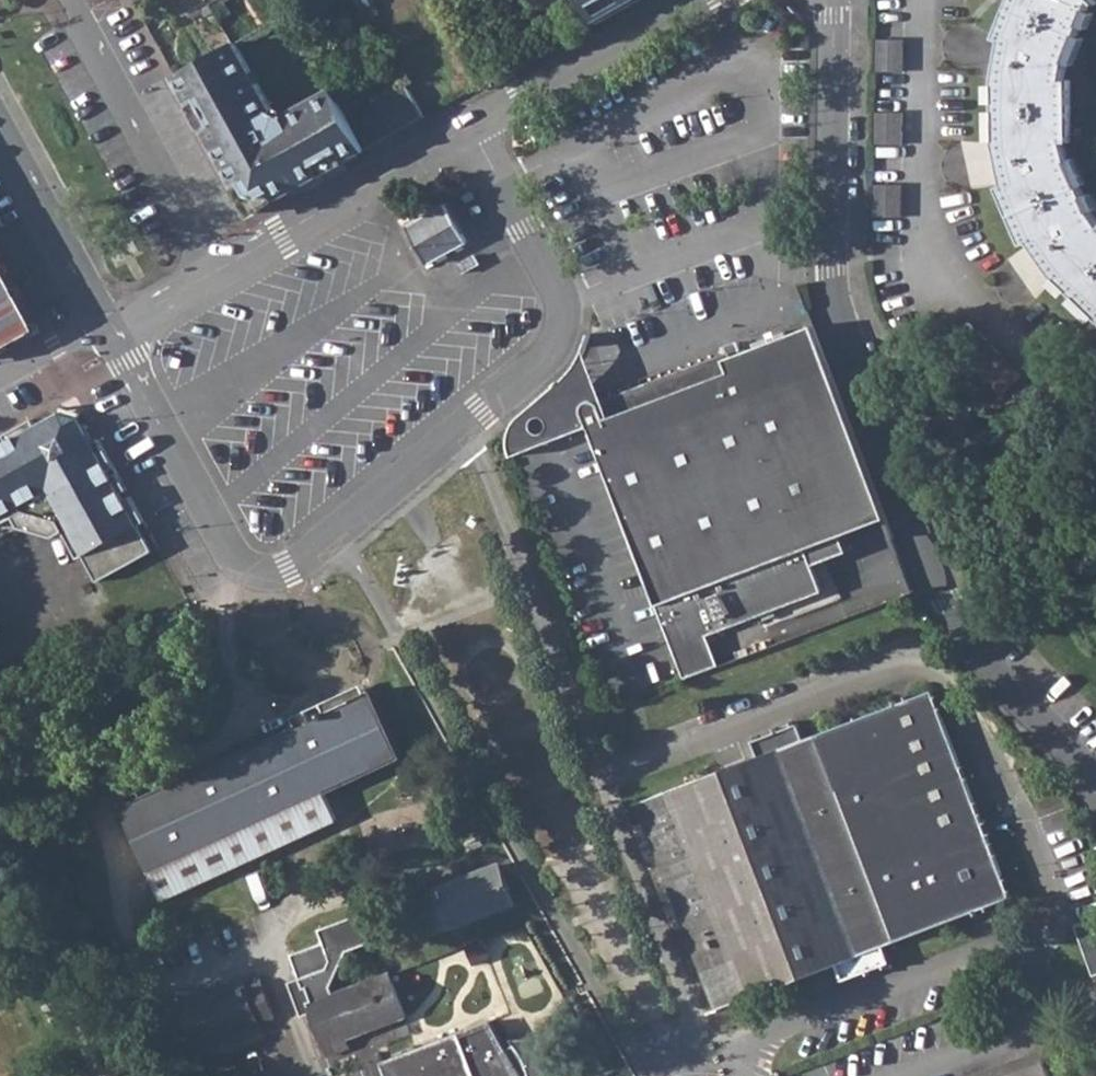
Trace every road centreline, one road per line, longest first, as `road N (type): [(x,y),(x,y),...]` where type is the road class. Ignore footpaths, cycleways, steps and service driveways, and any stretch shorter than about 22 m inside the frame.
road 1 (residential): [(342,531),(647,1069),(709,1039),(477,418)]
road 2 (residential): [(1095,784),(947,600),(834,315),(833,0)]
road 3 (residential): [(105,324),(245,565),(295,568),(342,531)]
road 4 (residential): [(477,418),(571,338),(566,296),(471,125)]
road 5 (residential): [(215,270),(74,0)]
road 6 (residential): [(215,270),(471,125)]
road 7 (residential): [(471,125),(693,0)]
road 8 (residential): [(0,132),(105,324)]
road 9 (residential): [(342,531),(477,418)]
road 10 (residential): [(105,324),(215,270)]

